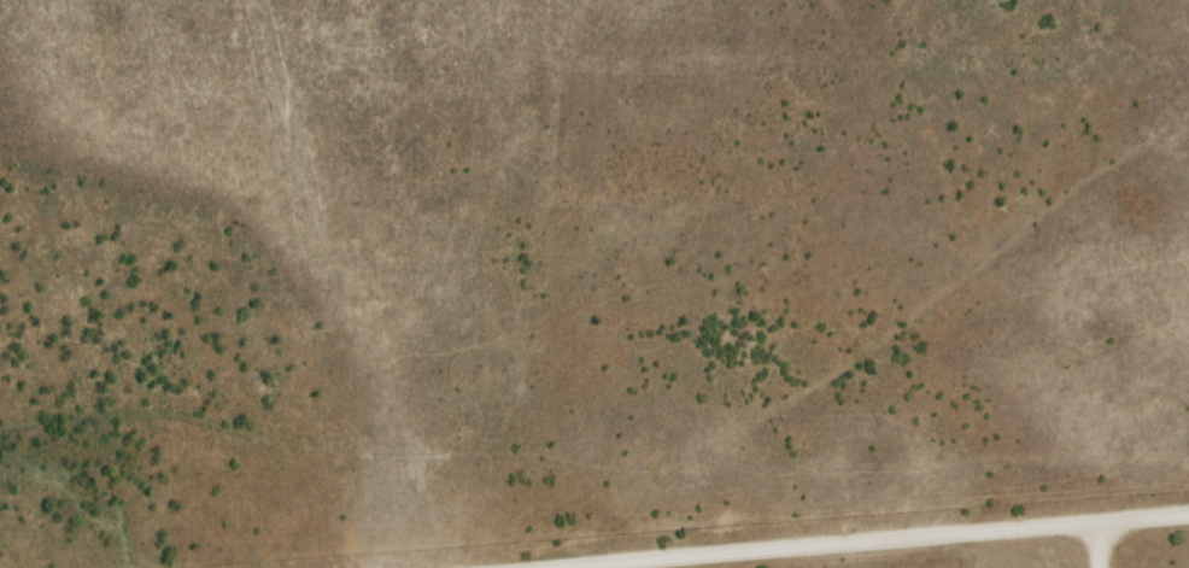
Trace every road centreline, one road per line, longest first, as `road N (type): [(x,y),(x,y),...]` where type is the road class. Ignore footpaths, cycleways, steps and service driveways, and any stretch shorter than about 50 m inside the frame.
road 1 (residential): [(1188,514),(567,567)]

